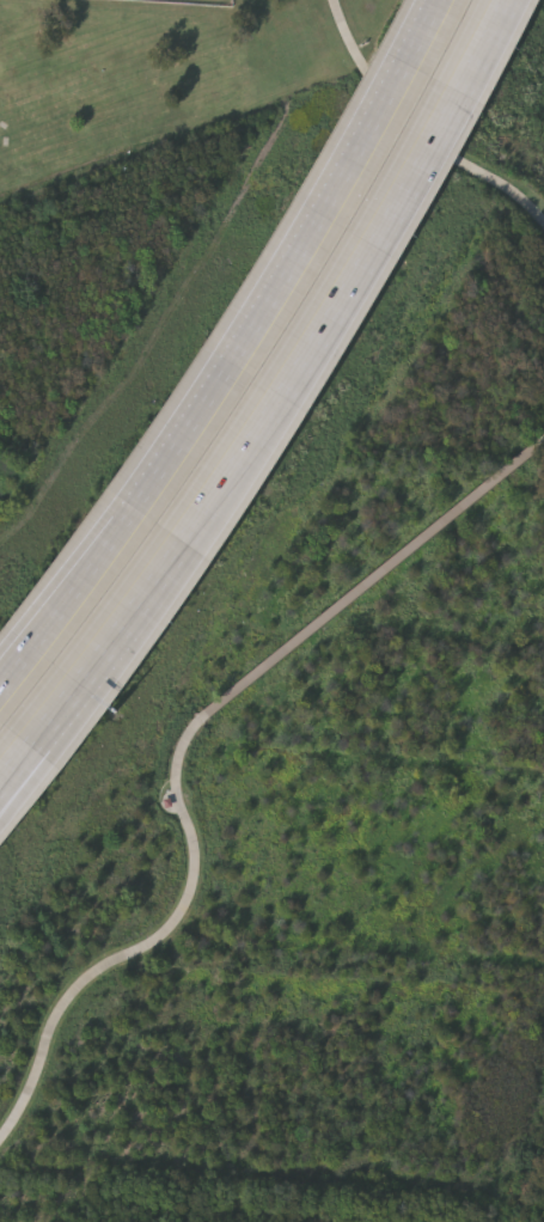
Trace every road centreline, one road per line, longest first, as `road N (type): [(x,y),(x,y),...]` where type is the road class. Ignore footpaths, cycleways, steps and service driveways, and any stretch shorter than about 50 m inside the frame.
road 1 (motorway): [(117,637),(281,402),(515,0)]
road 2 (motorway): [(451,0),(149,506)]
road 3 (motorway): [(0,840),(51,770),(117,637)]
road 4 (motorway): [(0,783),(117,637)]
road 5 (motorway): [(149,506),(45,653)]

